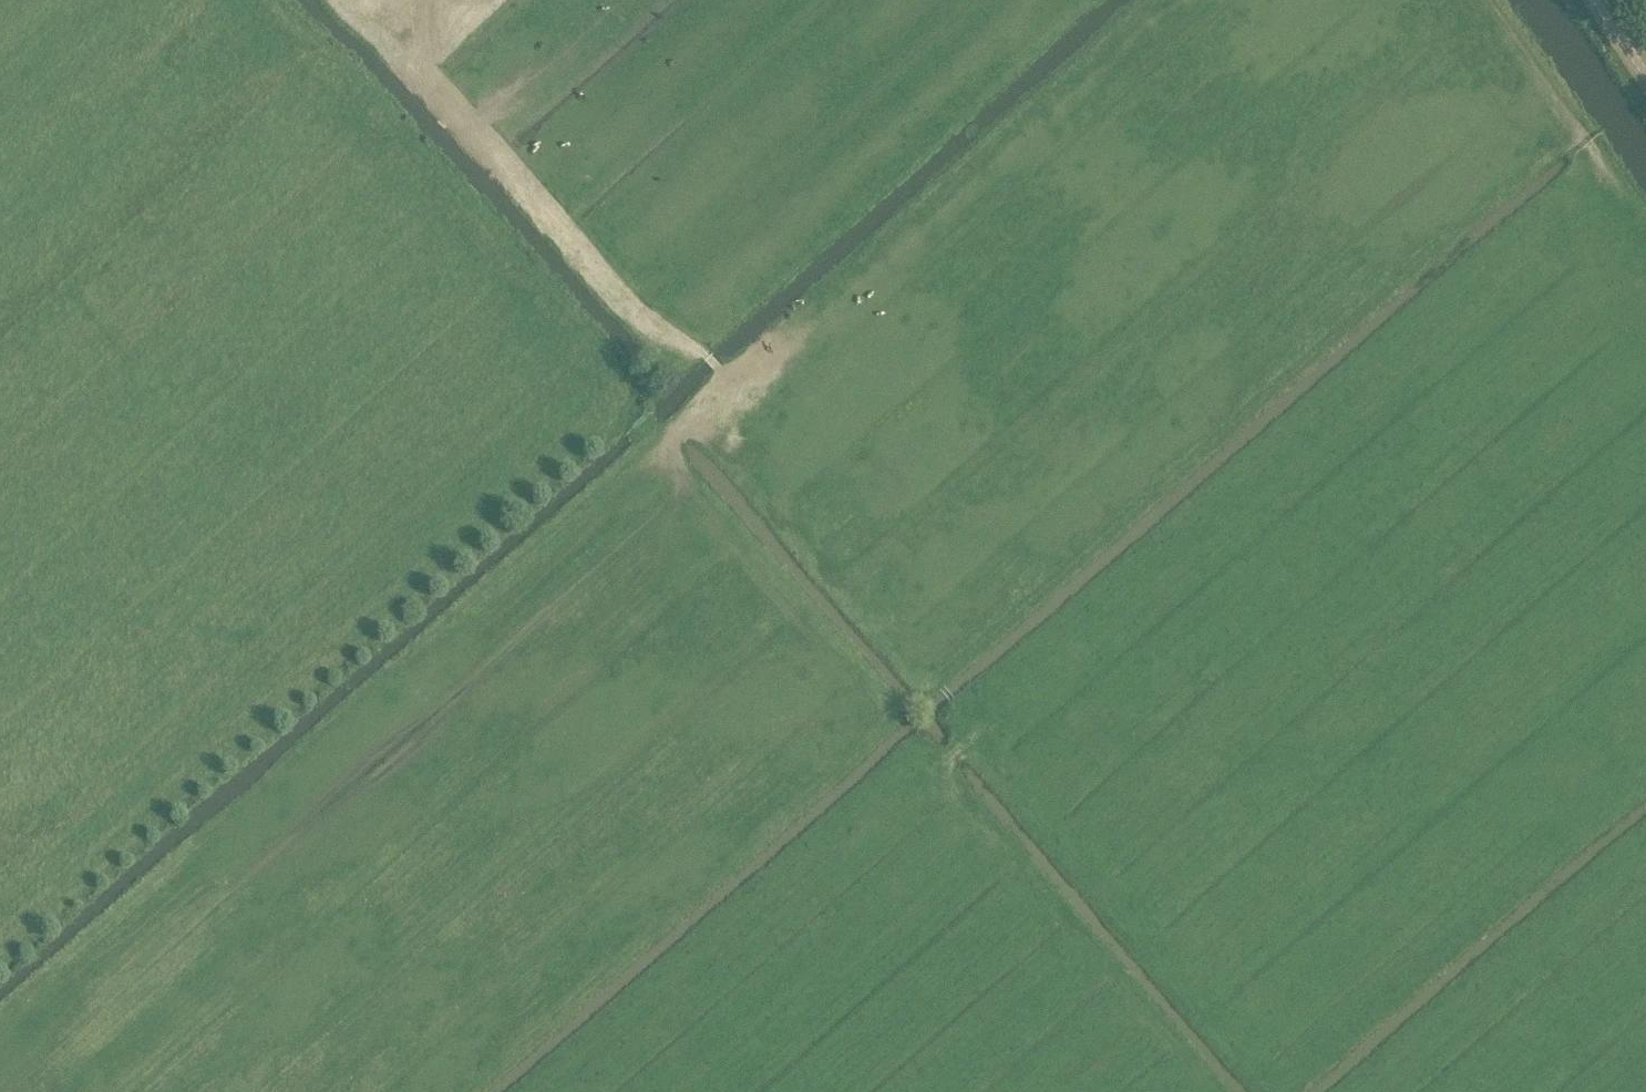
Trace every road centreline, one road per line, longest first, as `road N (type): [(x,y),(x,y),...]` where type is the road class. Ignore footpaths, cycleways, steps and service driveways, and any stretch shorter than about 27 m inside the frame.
road 1 (track): [(1601,173),(1490,0)]

